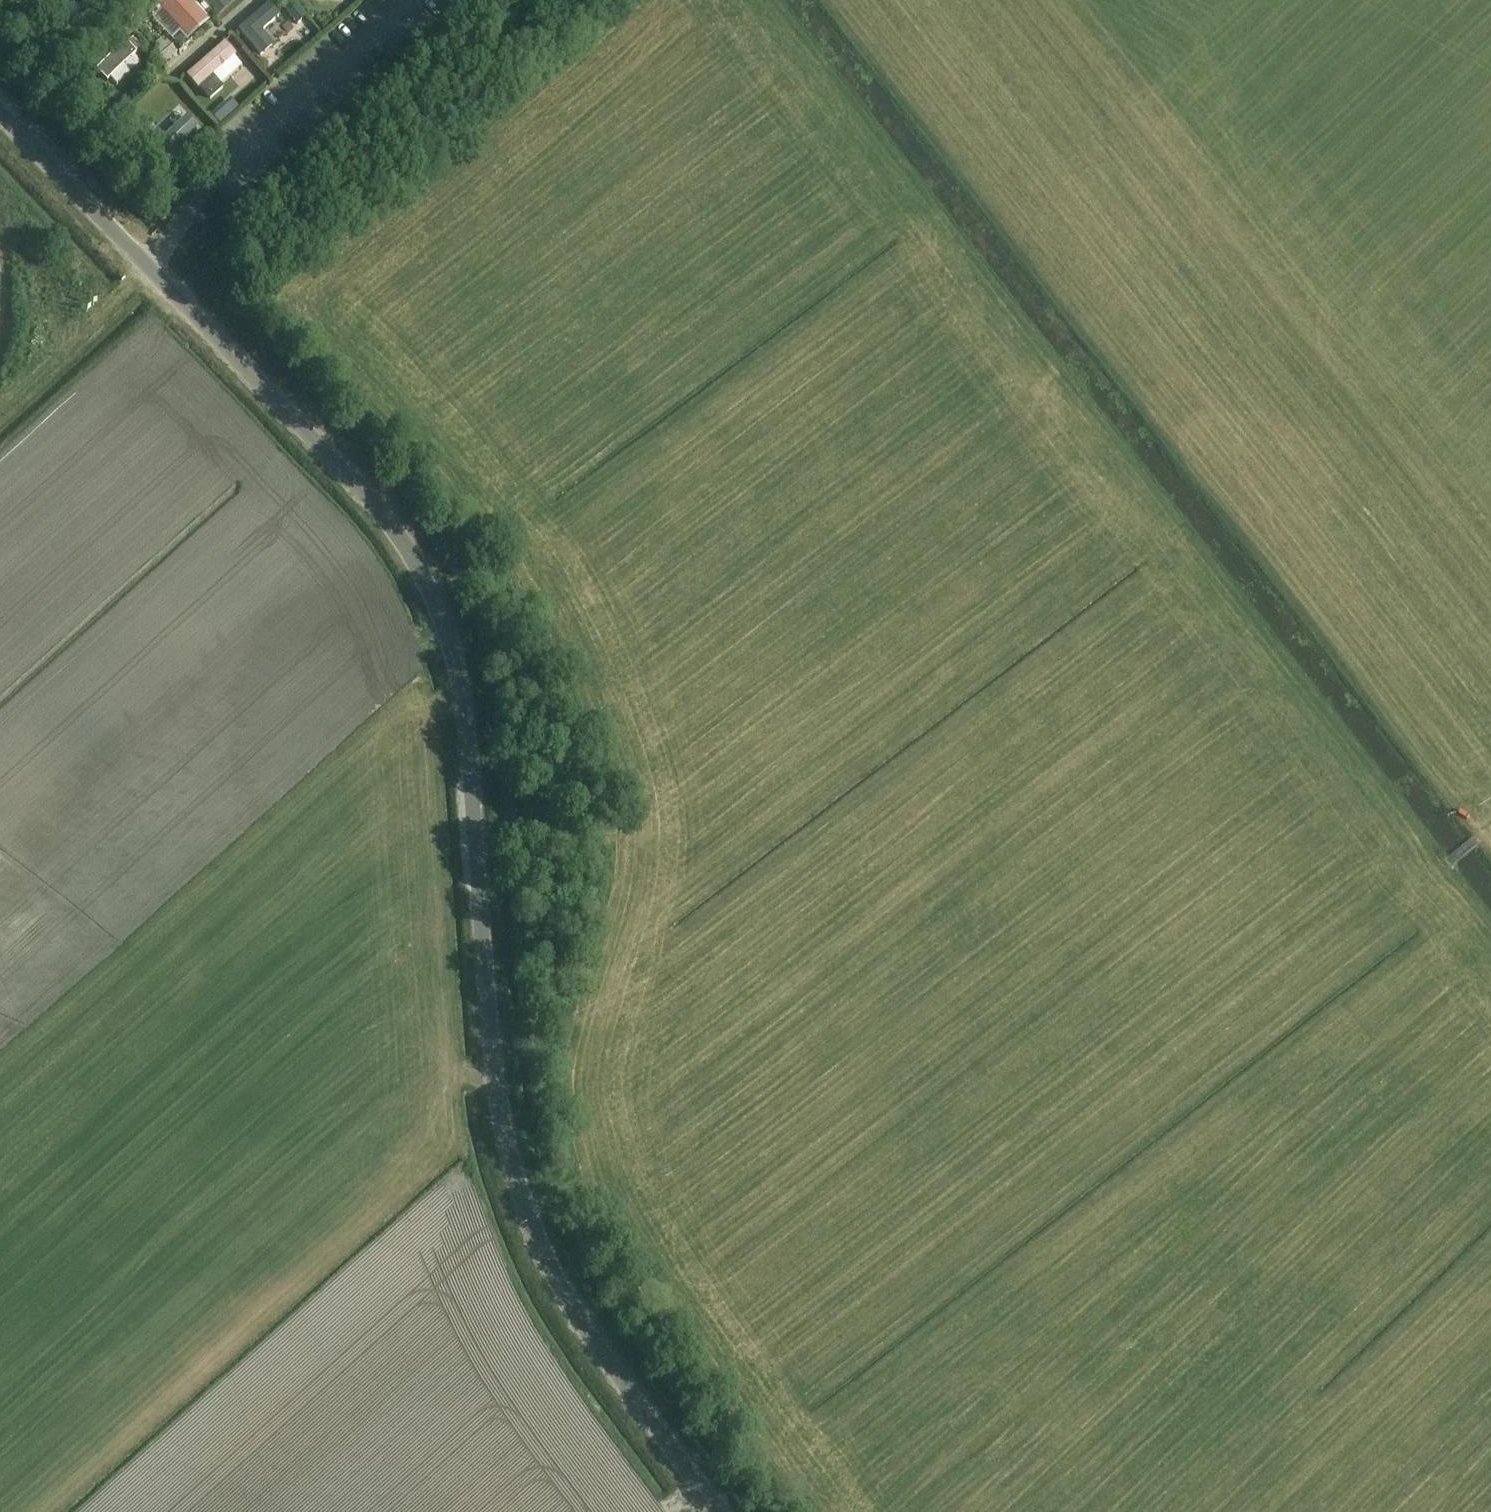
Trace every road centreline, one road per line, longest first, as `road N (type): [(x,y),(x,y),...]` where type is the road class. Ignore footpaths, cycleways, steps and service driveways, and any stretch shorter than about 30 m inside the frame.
road 1 (unclassified): [(0,112),(369,496),(435,596),(471,757),(491,1041),(510,1156),(532,1225),(579,1316),(720,1511)]

